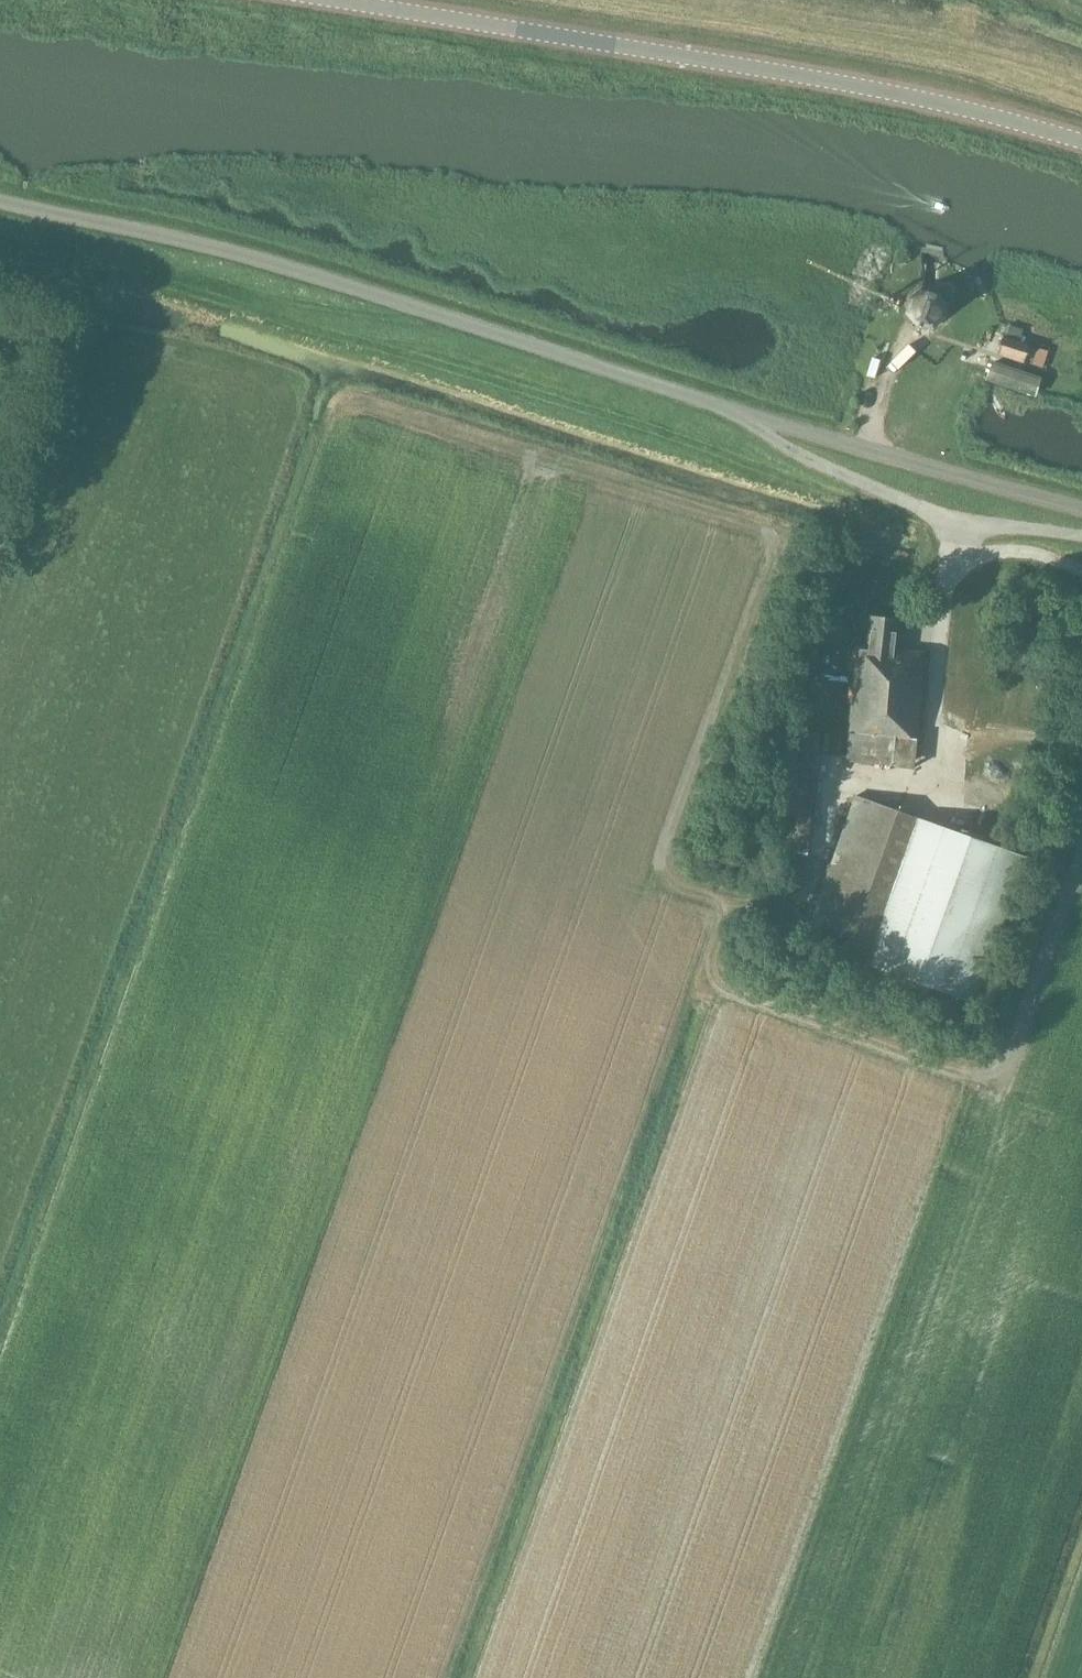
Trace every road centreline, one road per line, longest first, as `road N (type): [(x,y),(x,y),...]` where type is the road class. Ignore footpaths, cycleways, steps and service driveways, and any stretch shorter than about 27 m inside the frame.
road 1 (unclassified): [(0,201),(249,257),(1081,509)]
road 2 (secondary): [(1081,142),(863,88),(326,0)]
road 3 (track): [(966,51),(655,0)]
road 4 (track): [(952,555),(1030,552),(1081,570)]
road 5 (track): [(966,51),(1081,100)]

